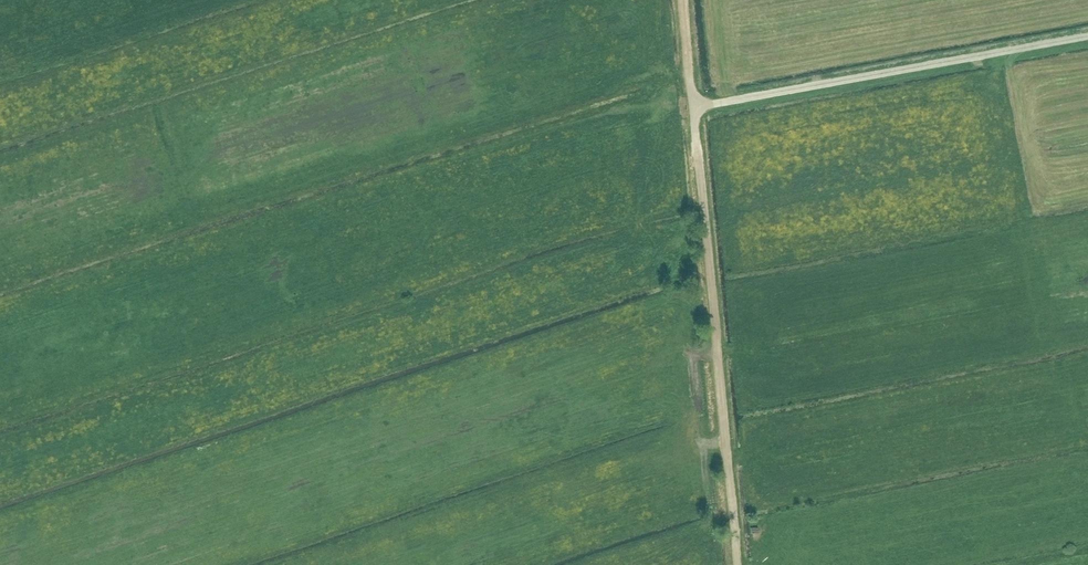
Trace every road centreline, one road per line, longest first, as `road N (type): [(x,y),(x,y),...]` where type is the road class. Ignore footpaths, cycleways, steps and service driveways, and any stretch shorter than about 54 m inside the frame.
road 1 (track): [(732,564),(693,106)]
road 2 (unclassified): [(693,106),(1087,35)]

